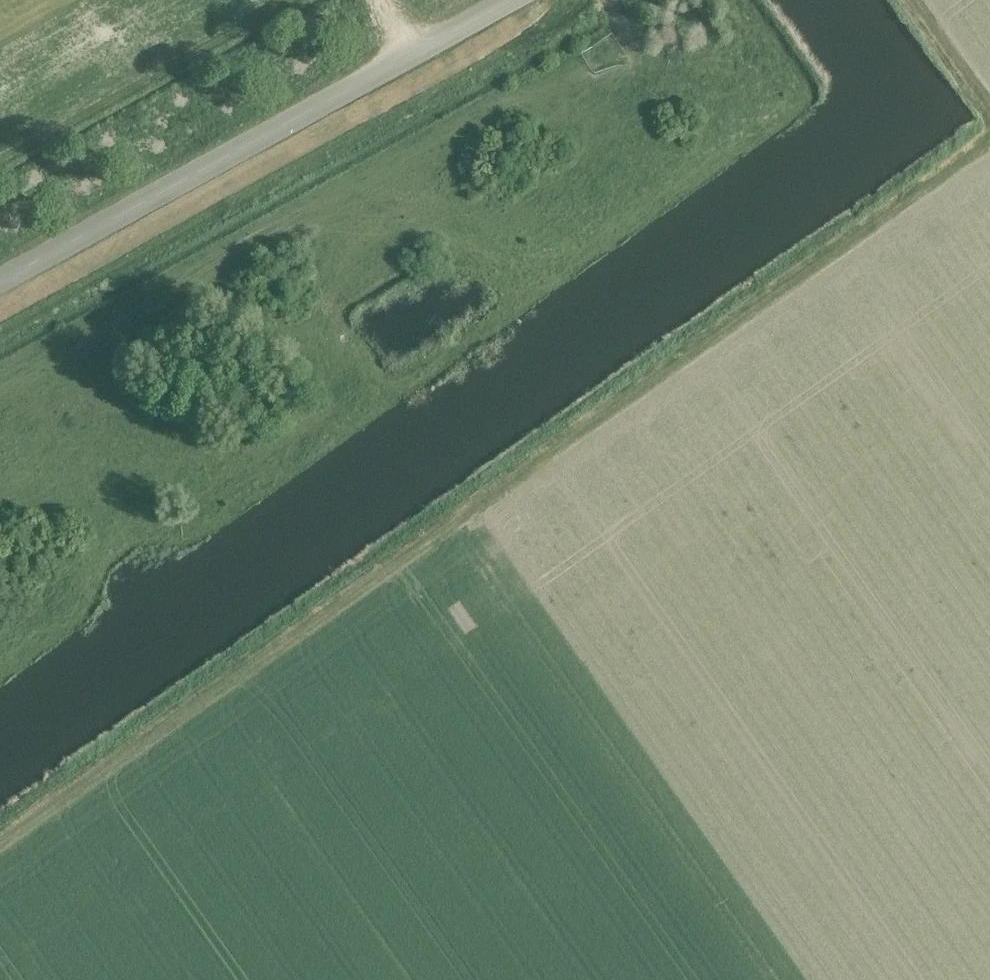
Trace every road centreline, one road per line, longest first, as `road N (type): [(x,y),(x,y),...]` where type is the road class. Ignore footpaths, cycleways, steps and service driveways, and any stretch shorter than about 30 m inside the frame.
road 1 (unclassified): [(0,280),(511,0)]

